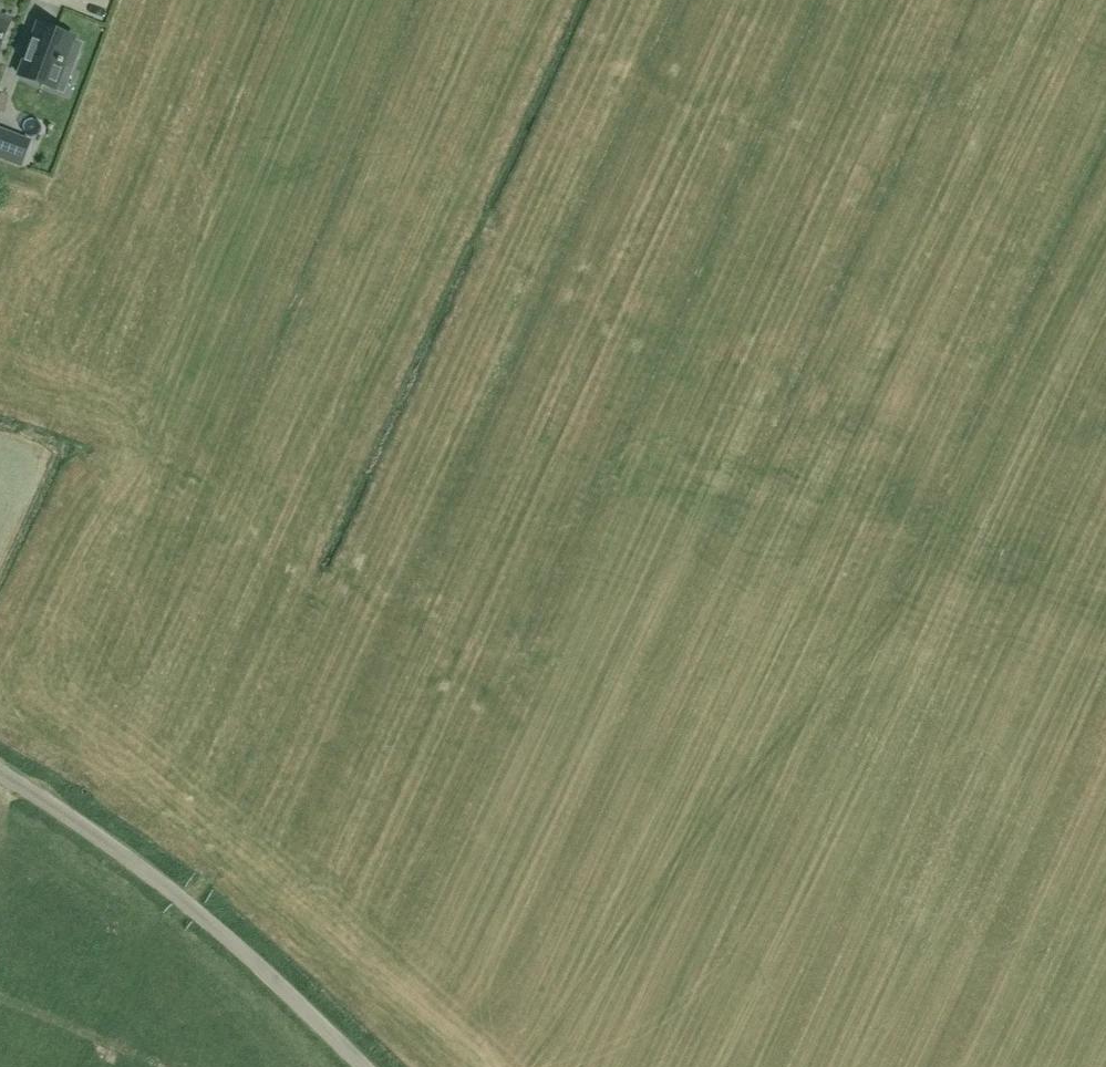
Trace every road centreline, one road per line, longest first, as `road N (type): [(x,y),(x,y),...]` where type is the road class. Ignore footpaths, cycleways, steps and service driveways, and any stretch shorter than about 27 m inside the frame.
road 1 (unclassified): [(361,1066),(173,893),(0,773)]

